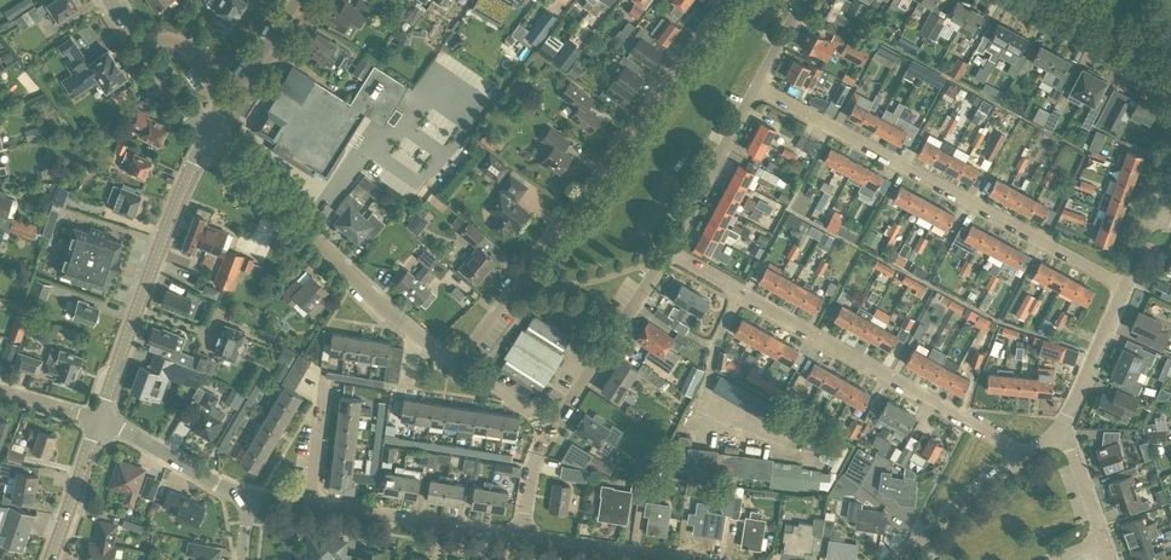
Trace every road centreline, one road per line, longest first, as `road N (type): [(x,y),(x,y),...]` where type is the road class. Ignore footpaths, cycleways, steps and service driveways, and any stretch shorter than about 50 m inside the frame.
road 1 (residential): [(466,372),(737,0)]
road 2 (residential): [(1124,289),(761,83)]
road 3 (residential): [(1023,457),(666,251)]
road 4 (residential): [(206,140),(466,372)]
road 5 (tertiary): [(99,421),(206,140)]
road 6 (residential): [(522,536),(312,505)]
road 7 (residential): [(553,427),(666,251)]
road 8 (residential): [(666,251),(761,83)]
road 9 (residential): [(1170,88),(1009,0)]
road 10 (residential): [(206,140),(111,0)]
road 11 (tertiary): [(250,496),(99,421)]
road 12 (tertiary): [(206,140),(296,0)]
road 13 (residential): [(1023,457),(897,559)]
road 14 (residential): [(676,559),(522,536)]
road 15 (residential): [(1124,289),(1062,430)]
road 16 (tertiary): [(49,559),(99,421)]
road 17 (residential): [(312,505),(325,409),(311,385)]

